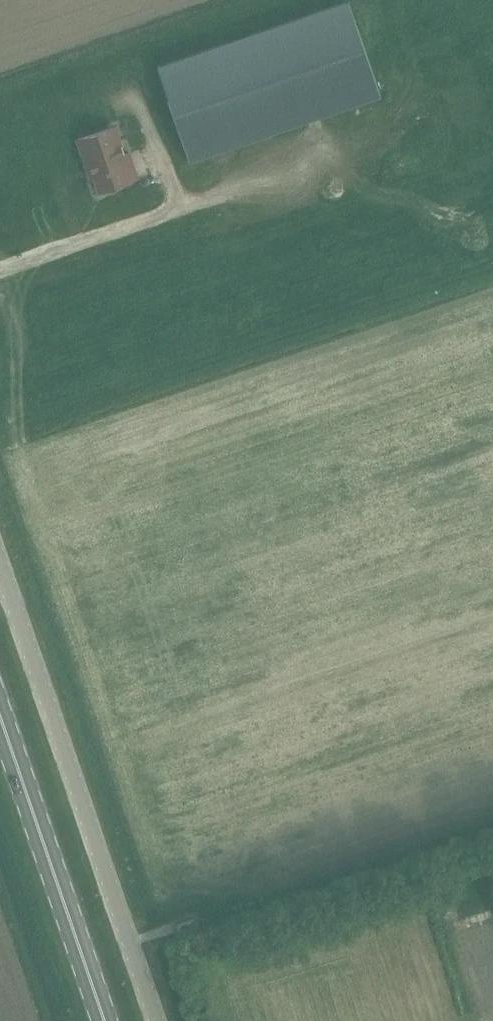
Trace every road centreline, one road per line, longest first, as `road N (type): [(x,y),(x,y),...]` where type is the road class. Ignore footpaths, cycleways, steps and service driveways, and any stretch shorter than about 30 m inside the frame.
road 1 (unclassified): [(157,1020),(0,562)]
road 2 (primary): [(105,1020),(0,716)]

